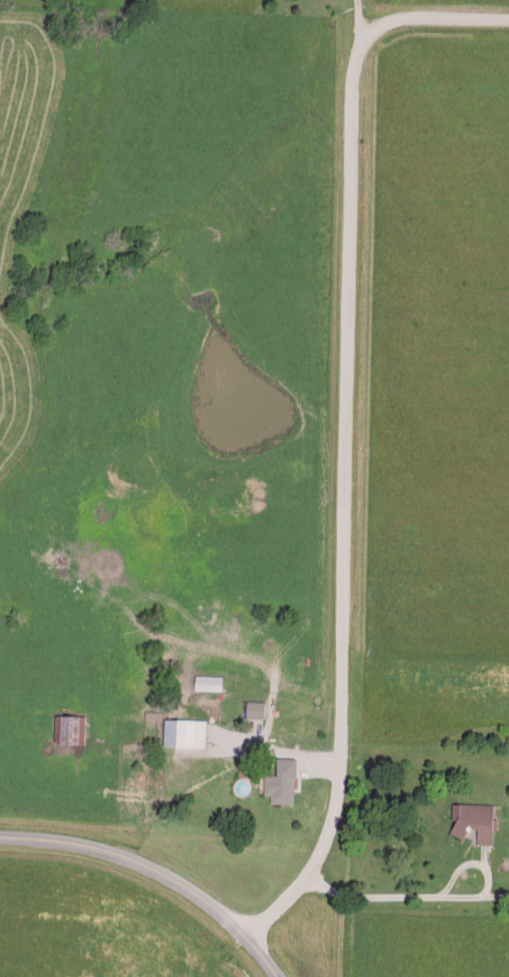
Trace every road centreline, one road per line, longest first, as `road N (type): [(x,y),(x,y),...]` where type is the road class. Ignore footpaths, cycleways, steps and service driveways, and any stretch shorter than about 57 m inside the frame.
road 1 (residential): [(245,939),(309,875),(339,792),(352,78),(368,37)]
road 2 (tertiary): [(0,840),(110,854),(167,878),(220,916),(278,976)]
road 3 (residential): [(368,37),(416,16),(508,19)]

